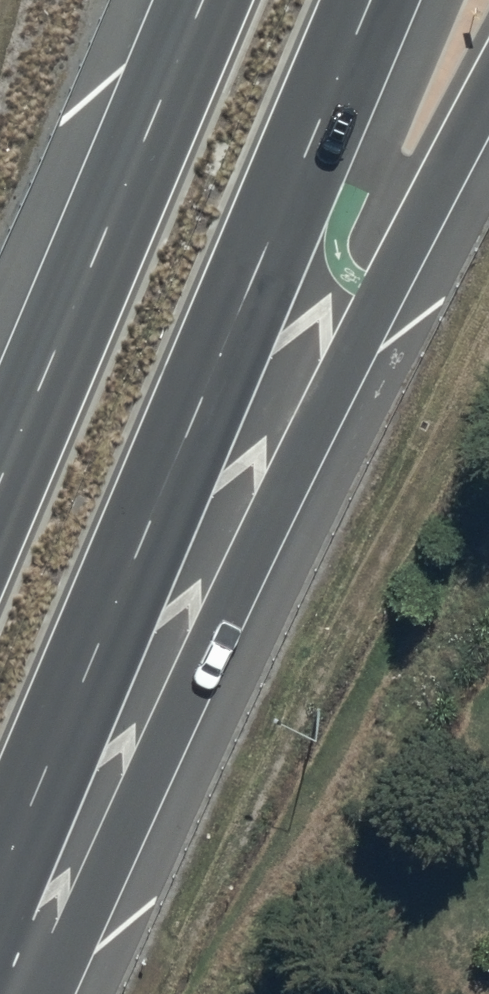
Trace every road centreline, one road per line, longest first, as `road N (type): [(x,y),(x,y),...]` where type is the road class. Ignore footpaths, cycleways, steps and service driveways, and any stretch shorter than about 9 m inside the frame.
road 1 (trunk): [(488,90),(196,672),(52,993)]
road 2 (trunk): [(372,0),(0,889)]
road 3 (trunk): [(0,480),(202,0)]

